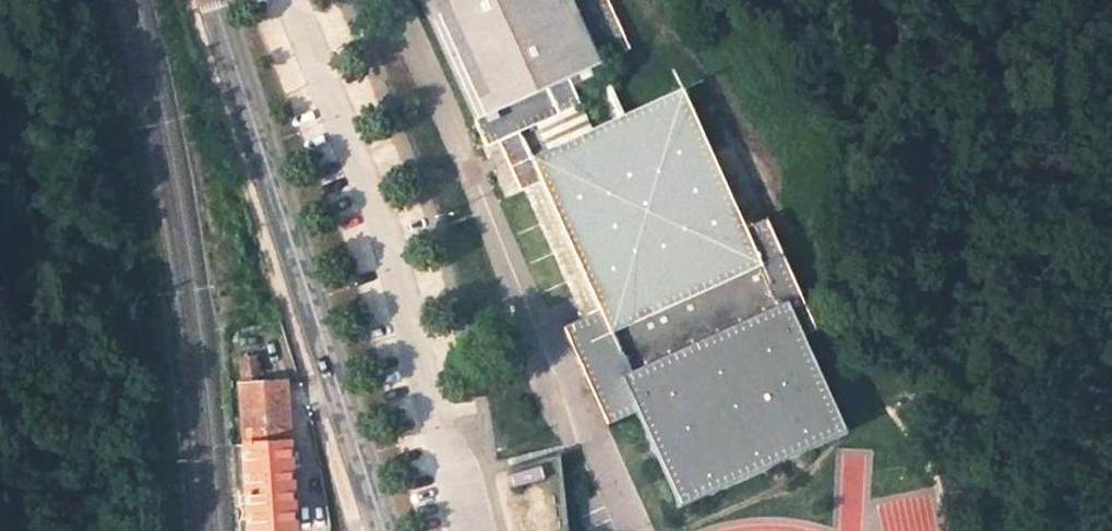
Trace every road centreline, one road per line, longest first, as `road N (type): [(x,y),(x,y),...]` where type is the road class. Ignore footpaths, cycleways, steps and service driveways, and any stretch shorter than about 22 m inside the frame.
road 1 (unclassified): [(214,0),(384,530)]

